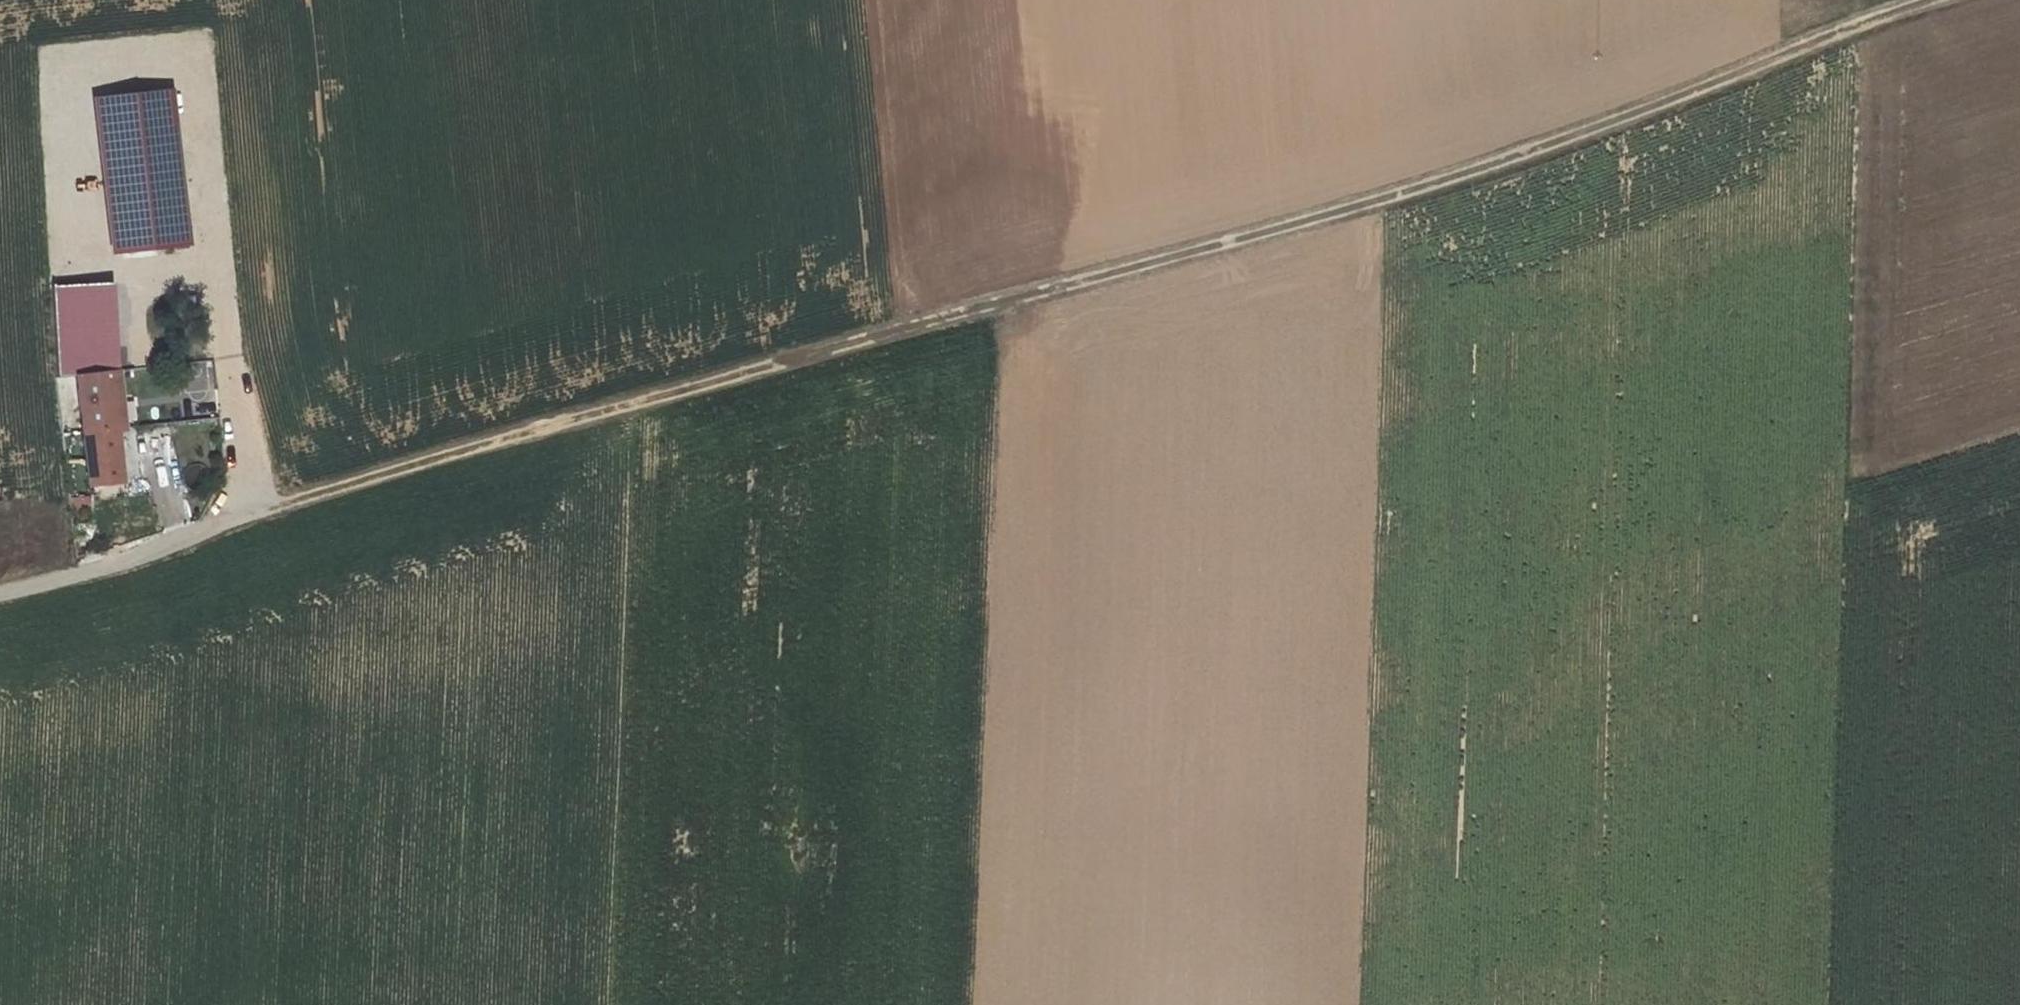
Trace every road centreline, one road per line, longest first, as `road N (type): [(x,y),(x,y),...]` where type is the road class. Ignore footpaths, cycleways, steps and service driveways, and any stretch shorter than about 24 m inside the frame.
road 1 (track): [(219,522),(1487,166),(1926,0)]
road 2 (residential): [(0,593),(114,568),(219,522)]

